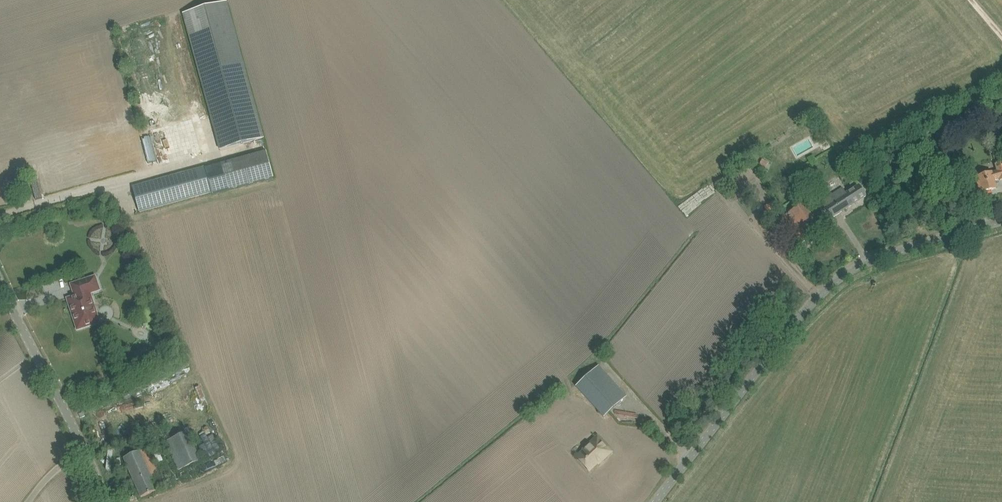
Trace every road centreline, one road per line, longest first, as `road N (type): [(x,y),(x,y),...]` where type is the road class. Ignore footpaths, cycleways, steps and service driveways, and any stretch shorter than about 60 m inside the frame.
road 1 (tertiary): [(655,501),(835,282),(880,257),(1001,220)]
road 2 (unclassified): [(86,453),(0,282)]

